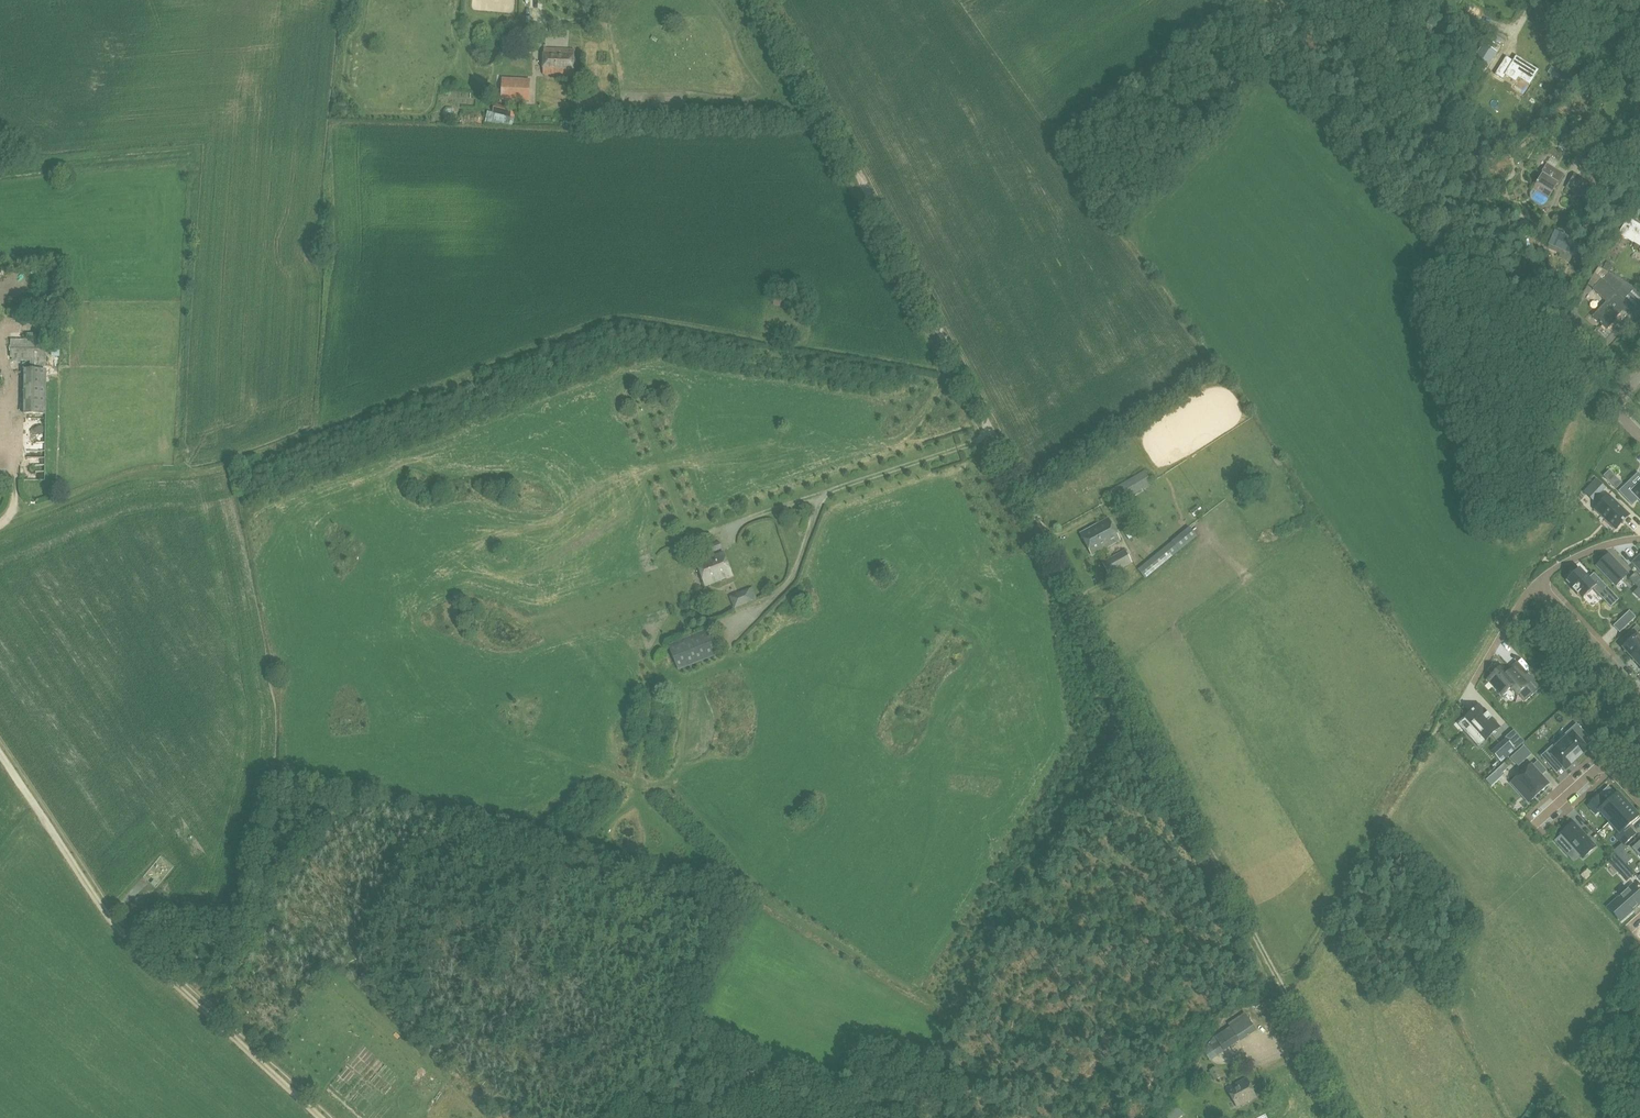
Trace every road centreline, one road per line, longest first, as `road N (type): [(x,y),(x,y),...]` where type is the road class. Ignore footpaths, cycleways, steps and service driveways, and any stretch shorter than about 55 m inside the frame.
road 1 (track): [(1356,1117),(992,431)]
road 2 (track): [(0,753),(115,924),(321,1117)]
road 3 (track): [(963,375),(763,0)]
road 4 (track): [(821,495),(993,435)]
road 5 (residential): [(1611,406),(1522,319),(1509,295)]
road 6 (residential): [(1639,801),(1605,761),(1533,829)]
road 7 (residential): [(1639,695),(1537,584)]
road 8 (track): [(1301,0),(1270,55),(1213,36)]
road 9 (track): [(9,516),(8,395)]

